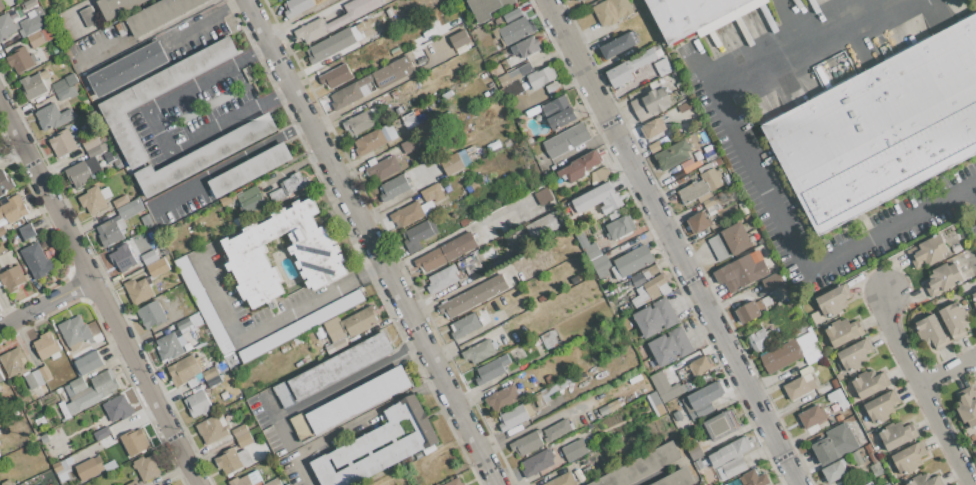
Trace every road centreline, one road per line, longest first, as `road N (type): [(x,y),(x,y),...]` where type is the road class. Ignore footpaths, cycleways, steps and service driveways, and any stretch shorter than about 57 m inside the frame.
road 1 (residential): [(549,0),(800,484)]
road 2 (residential): [(249,0),(499,484)]
road 3 (residential): [(0,97),(201,484)]
road 4 (residential): [(967,484),(888,323),(886,293)]

